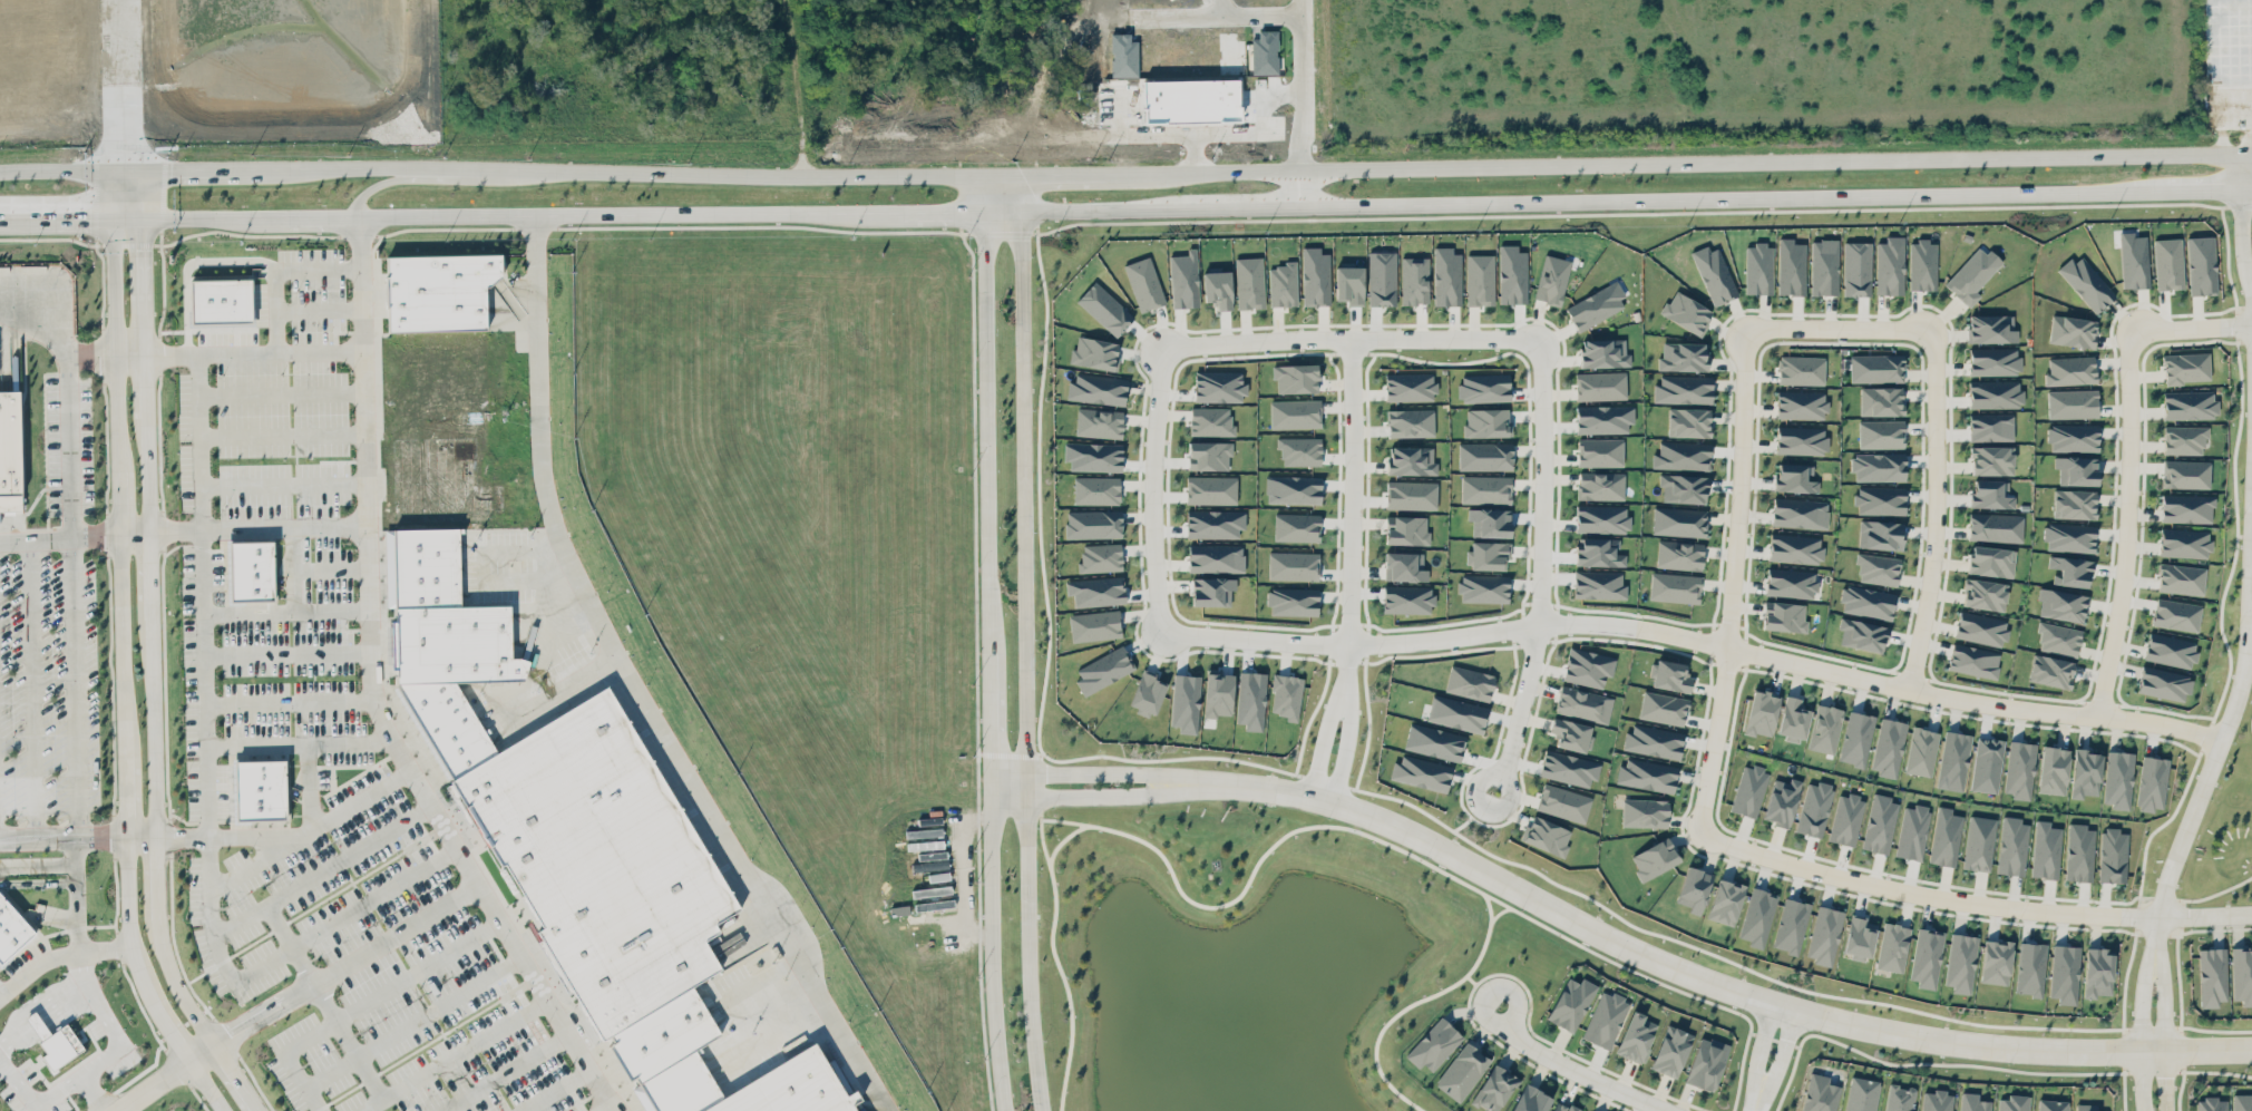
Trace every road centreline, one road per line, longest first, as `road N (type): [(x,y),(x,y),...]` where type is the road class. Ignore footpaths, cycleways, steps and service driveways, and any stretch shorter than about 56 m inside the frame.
road 1 (secondary): [(2251,152),(798,175),(390,165),(0,173)]
road 2 (secondary): [(0,218),(2251,188)]
road 3 (tertiary): [(1166,783),(1249,786),(1333,801),(1402,828),(1650,957),(1853,1024),(1989,1045),(2251,1048)]
road 4 (residential): [(1162,632),(1348,644),(1575,624),(1645,627),(1997,705),(2148,721),(2220,740)]
road 5 (tertiary): [(258,1110),(187,1007),(156,918),(140,169)]
road 6 (tertiary): [(111,169),(127,918),(164,1021),(223,1110)]
road 7 (tertiary): [(1042,1110),(1027,955),(1020,172)]
road 8 (tertiary): [(983,172),(989,955),(1004,1110)]
road 9 (residential): [(1697,832),(1938,897),(2157,916),(2251,913)]
road 10 (residential): [(1744,330),(1728,646),(1697,832)]
road 11 (residential): [(1501,776),(1537,626),(1540,340)]
road 12 (residential): [(2251,559),(2245,666),(2164,887),(2152,963)]
road 13 (residential): [(2127,331),(2128,552),(2095,717)]
road 14 (residential): [(1540,340),(1164,345)]
road 15 (residential): [(1349,341),(1353,534),(1341,709)]
road 16 (residential): [(1909,688),(1934,546),(1937,331)]
road 17 (residential): [(1164,345),(1152,483),(1162,632)]
road 18 (residential): [(1498,1004),(1531,1046),(1669,1110)]
road 19 (residential): [(1341,709),(1327,722),(1318,798),(1337,780),(1349,723),(1341,709)]
road 20 (residential): [(1937,331),(1744,330)]
road 21 (tertiary): [(1166,783),(1143,772),(1102,771),(1026,771),(988,783)]
road 22 (tertiary): [(988,783),(1026,796),(1143,792),(1166,783)]
road 23 (residential): [(2165,1110),(2161,978),(2152,963)]
road 24 (residential): [(2152,963),(2139,1008),(2143,1110)]
road 25 (residential): [(2241,152),(2242,234),(2251,276)]
road 26 (residential): [(2251,322),(2127,331)]
road 27 (residential): [(113,1110),(212,1042)]

